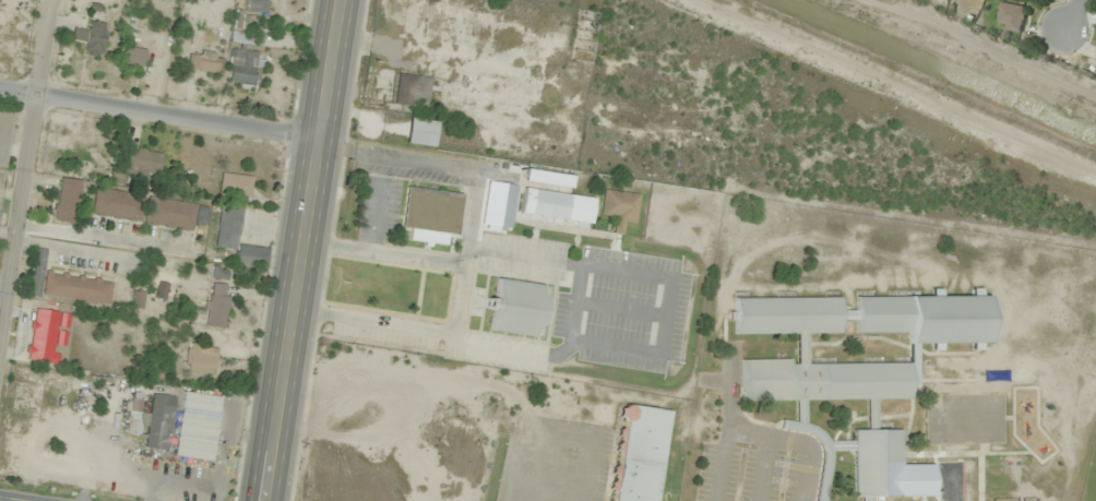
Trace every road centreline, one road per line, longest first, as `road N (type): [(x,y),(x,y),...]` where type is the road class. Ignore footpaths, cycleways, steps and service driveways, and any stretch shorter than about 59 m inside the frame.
road 1 (primary): [(338,0),(264,500)]
road 2 (residential): [(315,142),(0,89)]
road 3 (residential): [(37,95),(0,351)]

